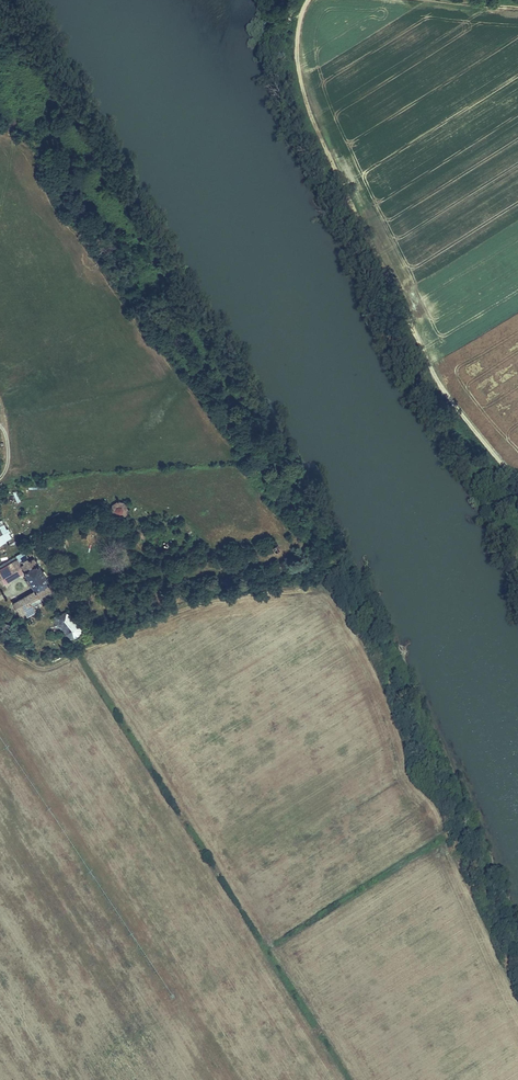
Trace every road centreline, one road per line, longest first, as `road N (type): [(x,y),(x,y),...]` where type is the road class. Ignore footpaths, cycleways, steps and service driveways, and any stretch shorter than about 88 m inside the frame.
road 1 (track): [(517,484),(437,380),(323,147),(296,45),(308,0)]

